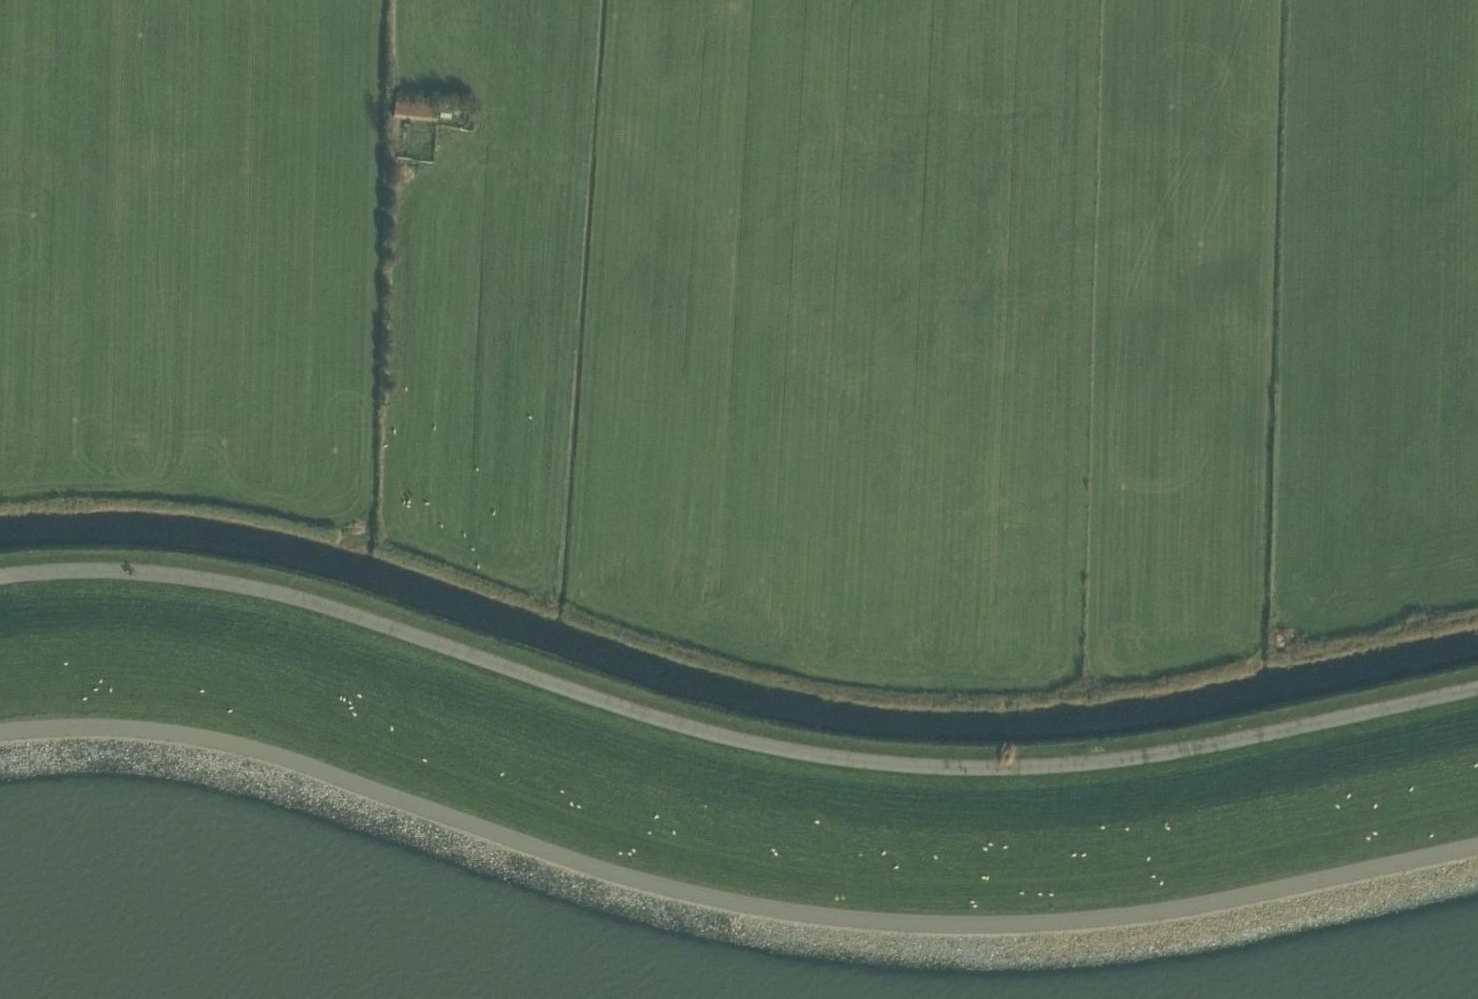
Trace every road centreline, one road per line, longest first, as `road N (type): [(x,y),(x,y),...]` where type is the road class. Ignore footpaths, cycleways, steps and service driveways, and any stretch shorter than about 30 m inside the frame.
road 1 (unclassified): [(0,734),(119,726),(222,739),(285,754),(625,877),(927,922),(1171,907),(1477,844)]
road 2 (unclassified): [(1477,697),(1108,770),(870,770),(665,727),(274,598),(124,578),(0,586)]

